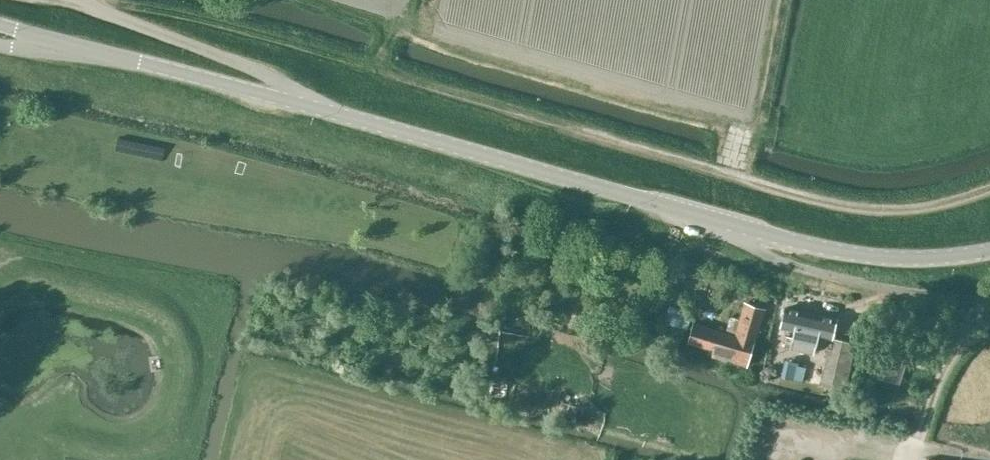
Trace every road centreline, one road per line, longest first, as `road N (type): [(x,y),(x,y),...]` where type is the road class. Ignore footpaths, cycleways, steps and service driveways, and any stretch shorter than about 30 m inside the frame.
road 1 (tertiary): [(989,251),(894,258),(799,243),(72,45)]
road 2 (track): [(381,38),(379,69),(827,203),(916,212),(989,187)]
road 3 (track): [(379,69),(192,18),(137,7),(101,10)]

